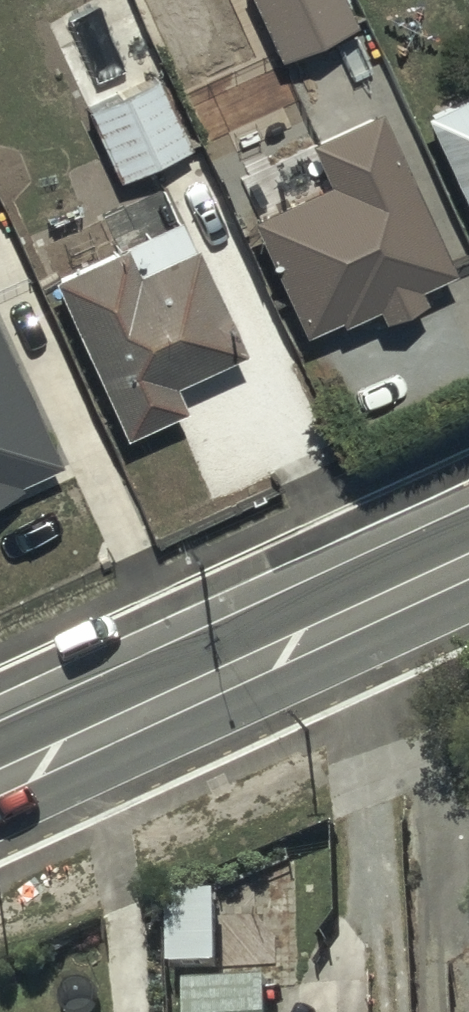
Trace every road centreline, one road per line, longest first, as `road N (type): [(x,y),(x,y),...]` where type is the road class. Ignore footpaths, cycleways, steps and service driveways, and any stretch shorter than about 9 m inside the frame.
road 1 (primary): [(468,596),(0,812)]
road 2 (primary): [(0,737),(468,523)]

